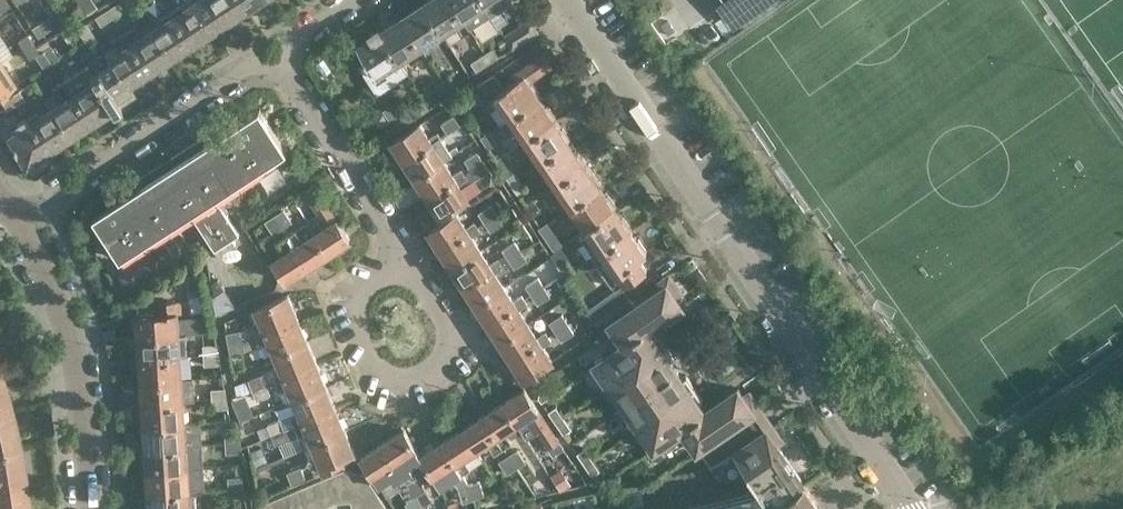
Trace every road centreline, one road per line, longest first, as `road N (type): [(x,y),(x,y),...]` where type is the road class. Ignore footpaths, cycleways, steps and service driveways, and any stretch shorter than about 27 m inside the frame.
road 1 (residential): [(912,508),(566,0)]
road 2 (residential): [(10,218),(276,57)]
road 3 (residential): [(89,508),(78,361),(64,315),(10,218)]
road 4 (residential): [(409,260),(366,305),(363,328),(386,373),(404,382),(437,375),(456,341),(447,316)]
road 5 (residential): [(409,260),(276,57)]

